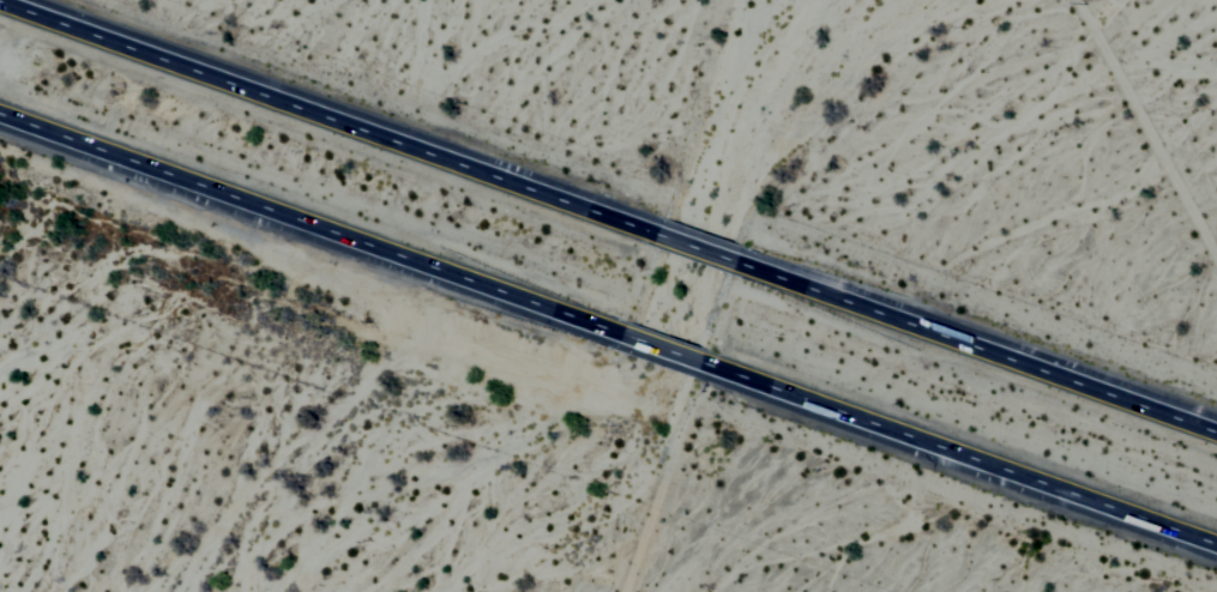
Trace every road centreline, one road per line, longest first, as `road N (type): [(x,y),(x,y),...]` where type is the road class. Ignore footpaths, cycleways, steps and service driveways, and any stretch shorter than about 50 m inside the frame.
road 1 (motorway): [(0,104),(1216,536)]
road 2 (motorway): [(1216,427),(12,0)]

